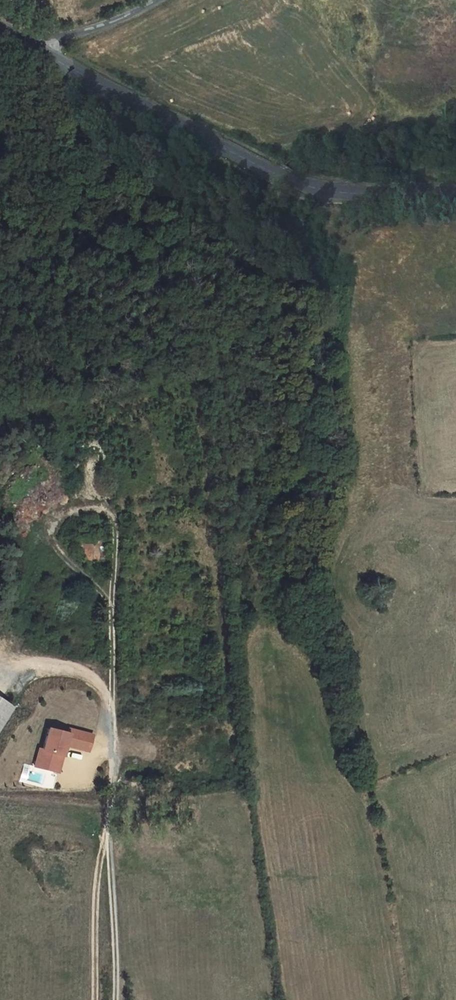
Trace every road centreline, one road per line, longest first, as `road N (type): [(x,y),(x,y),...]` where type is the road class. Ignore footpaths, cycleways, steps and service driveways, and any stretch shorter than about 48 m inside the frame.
road 1 (track): [(114,999),(106,798),(113,756),(111,526)]
road 2 (tertiary): [(455,194),(295,184),(35,48)]
road 3 (unclassified): [(35,48),(159,0)]

